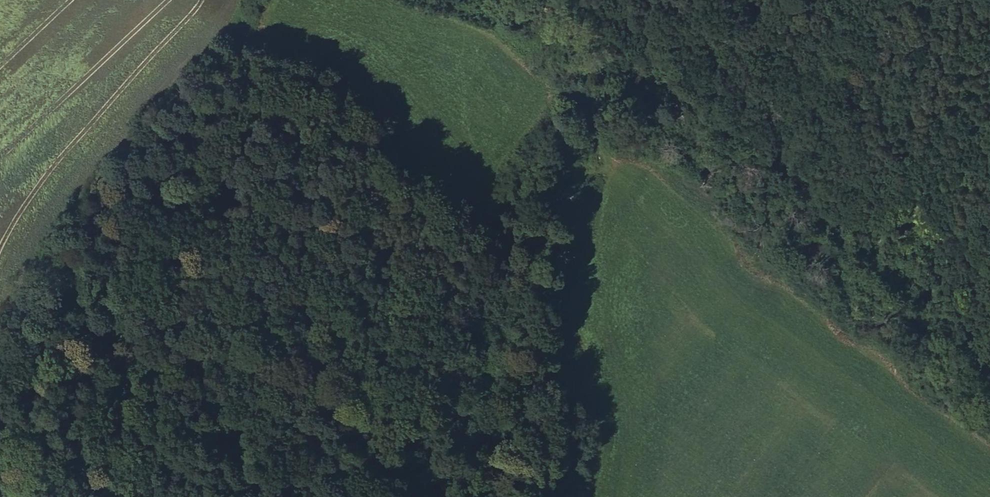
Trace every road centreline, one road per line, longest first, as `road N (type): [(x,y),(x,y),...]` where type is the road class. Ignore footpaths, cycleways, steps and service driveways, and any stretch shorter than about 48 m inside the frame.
road 1 (track): [(989,374),(831,255),(541,0)]

